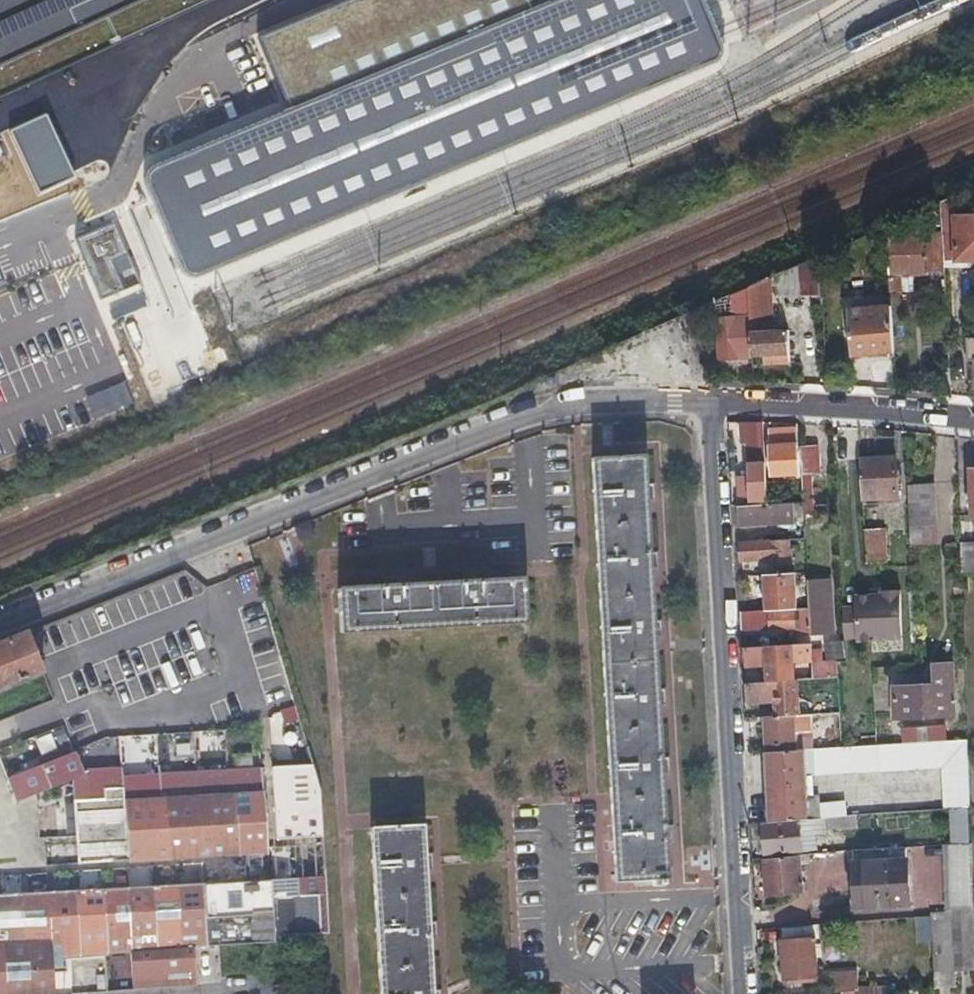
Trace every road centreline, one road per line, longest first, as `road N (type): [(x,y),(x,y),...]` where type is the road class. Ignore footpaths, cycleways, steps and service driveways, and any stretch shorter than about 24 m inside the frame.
road 1 (residential): [(711,402),(589,400),(549,410),(0,628)]
road 2 (residential): [(711,402),(743,993)]
road 3 (residential): [(973,419),(711,402)]

